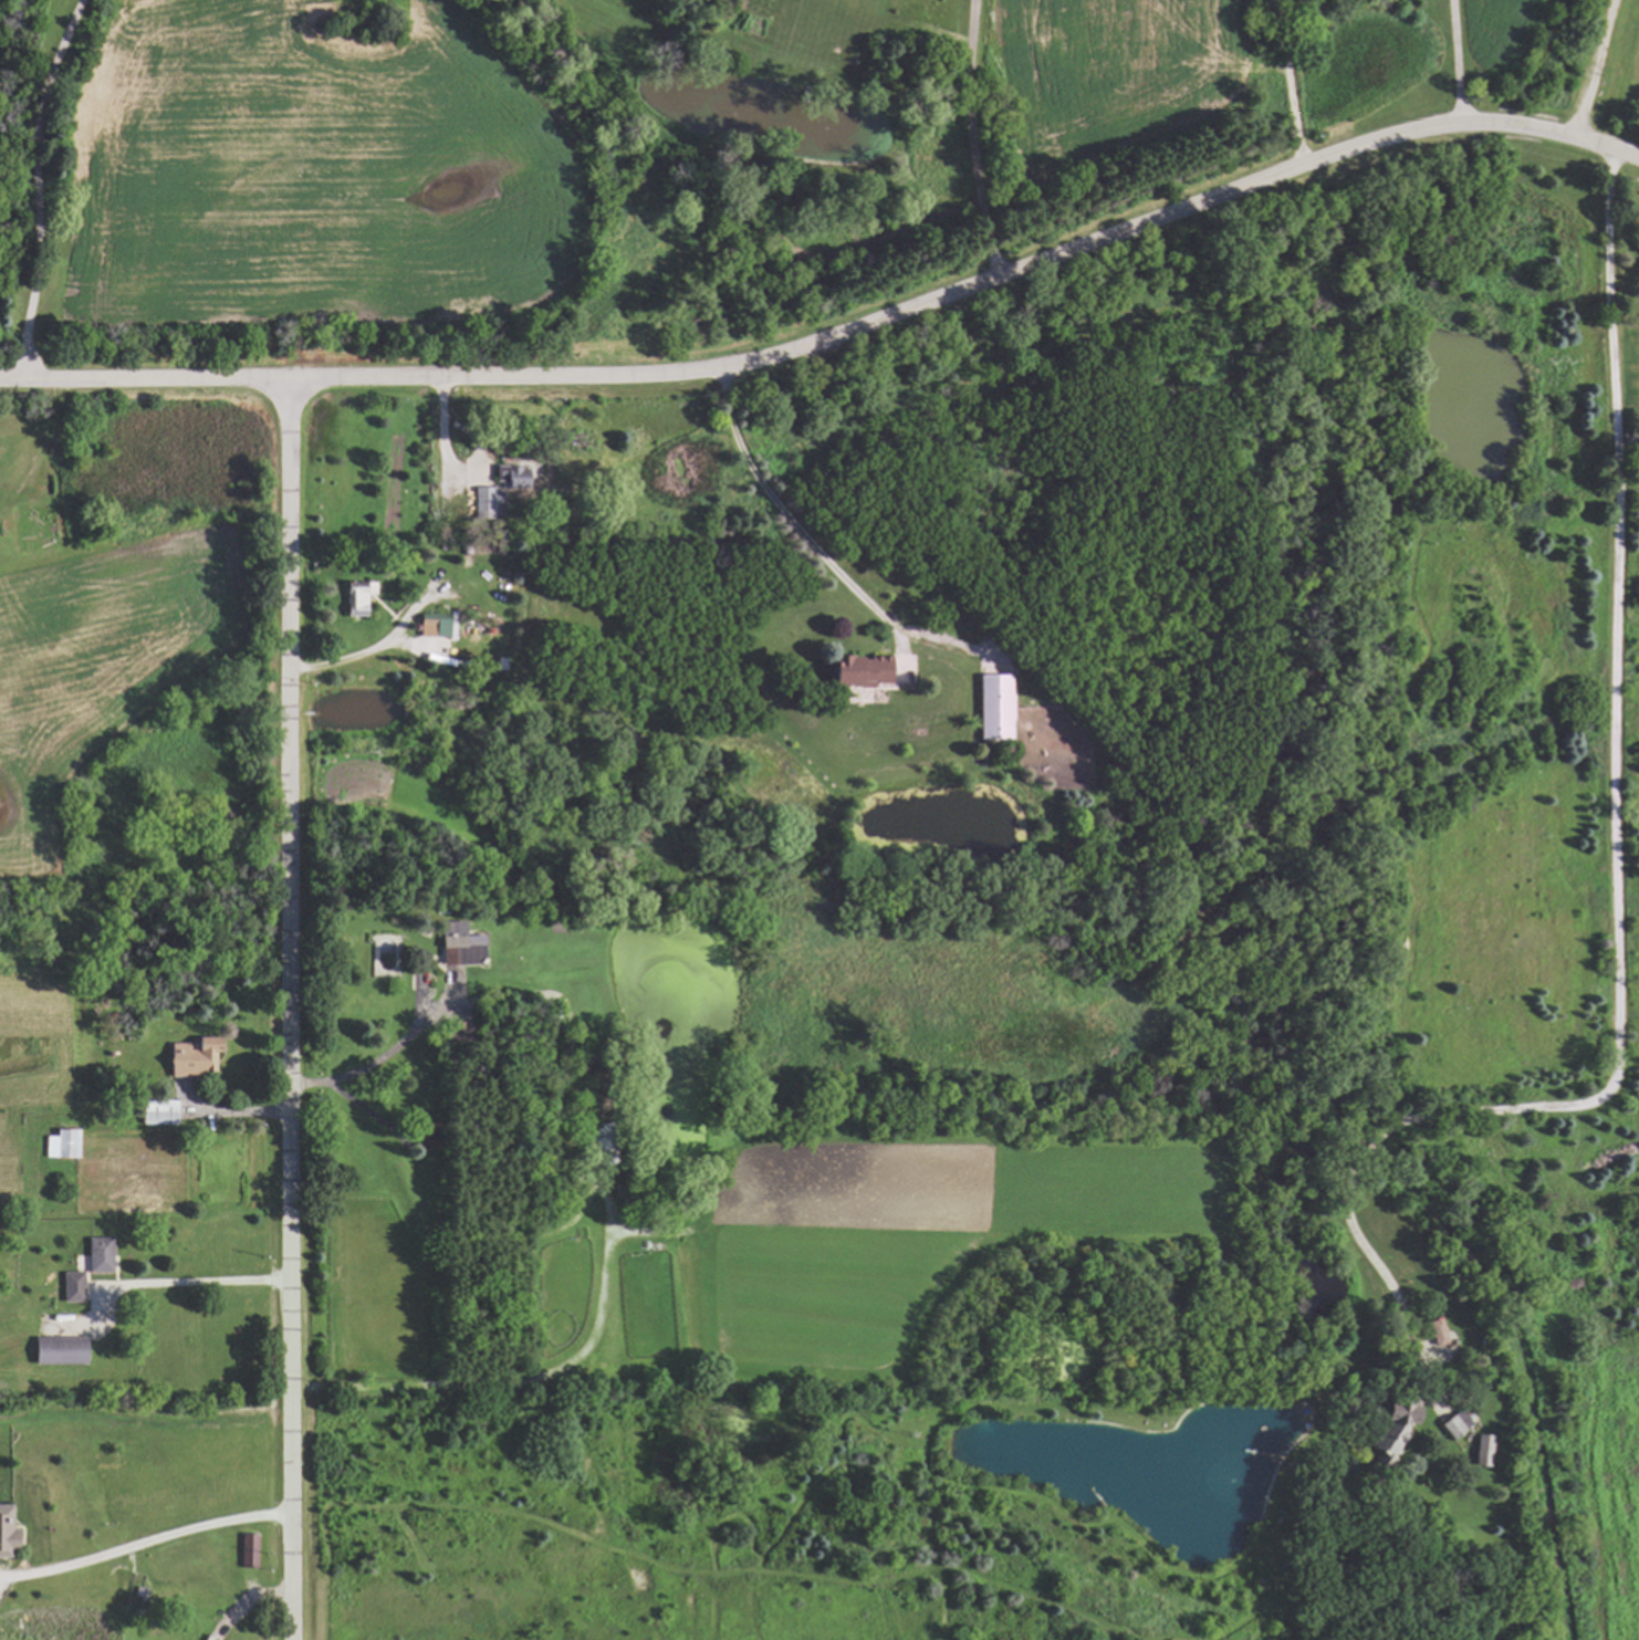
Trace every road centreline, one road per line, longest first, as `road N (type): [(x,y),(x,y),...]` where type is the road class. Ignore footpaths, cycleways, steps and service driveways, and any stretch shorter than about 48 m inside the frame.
road 1 (residential): [(0,380),(401,382),(699,372),(808,343),(1299,160),(1461,119),(1521,126),(1638,162)]
road 2 (residential): [(284,1639),(285,382)]

